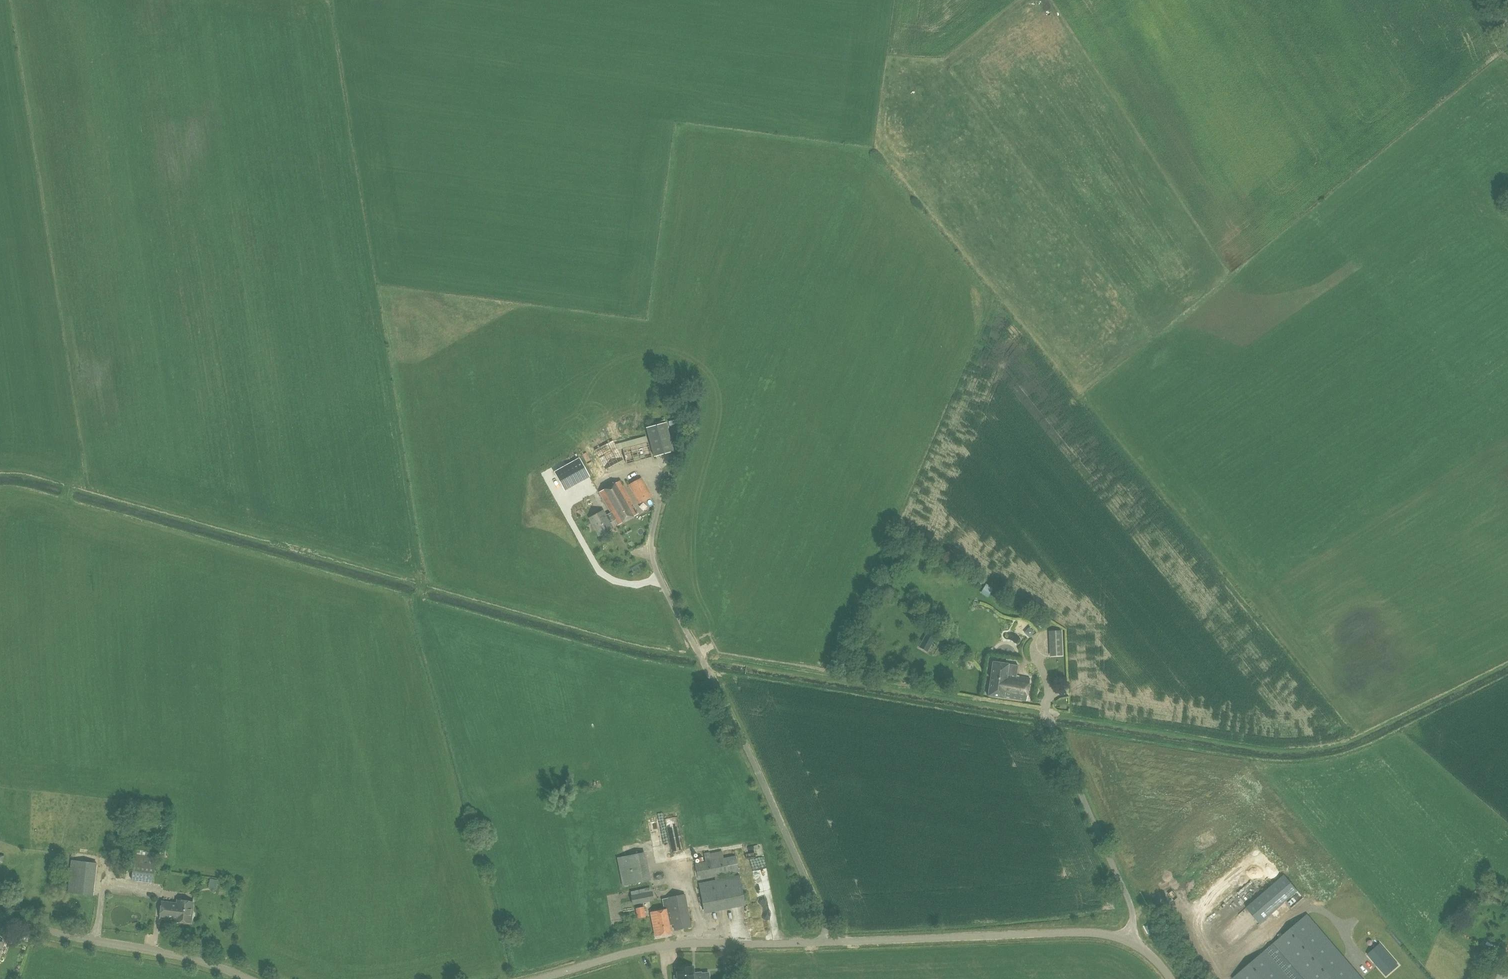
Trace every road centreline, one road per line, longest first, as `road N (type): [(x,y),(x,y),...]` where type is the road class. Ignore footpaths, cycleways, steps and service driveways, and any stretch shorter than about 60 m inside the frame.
road 1 (unclassified): [(1171,978),(1129,942),(1051,933),(695,943),(536,978)]
road 2 (unclassified): [(248,978),(196,960),(0,917)]

